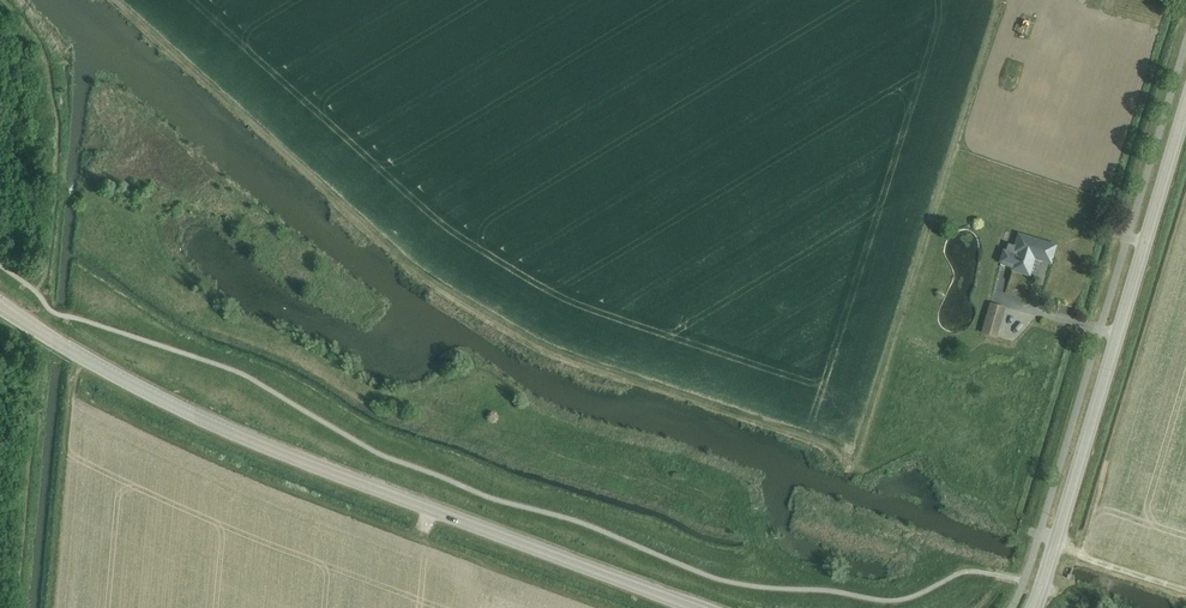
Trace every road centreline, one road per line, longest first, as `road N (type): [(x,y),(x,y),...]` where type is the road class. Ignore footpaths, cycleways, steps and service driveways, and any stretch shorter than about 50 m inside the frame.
road 1 (secondary): [(493,533),(218,428),(0,305)]
road 2 (secondary): [(1035,607),(1185,106)]
road 3 (secondary): [(493,533),(698,607)]

